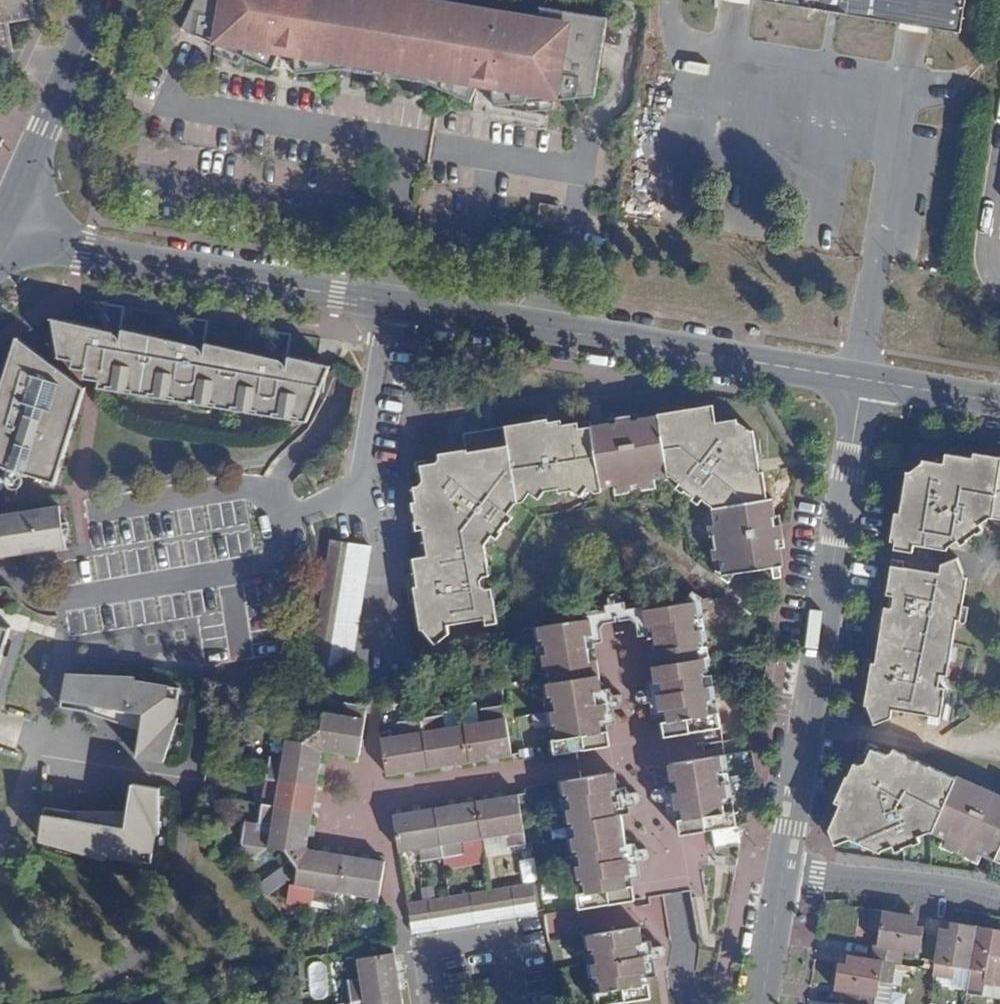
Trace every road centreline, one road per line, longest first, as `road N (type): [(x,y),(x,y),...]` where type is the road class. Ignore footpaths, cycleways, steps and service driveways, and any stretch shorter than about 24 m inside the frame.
road 1 (residential): [(0,239),(862,379)]
road 2 (residential): [(782,875),(862,379)]
road 3 (tertiary): [(102,0),(0,232)]
road 4 (residential): [(999,901),(782,875)]
road 5 (residential): [(434,1003),(424,951),(507,938),(519,1003)]
road 6 (residential): [(862,379),(999,402)]
road 7 (residential): [(761,1003),(782,875)]

